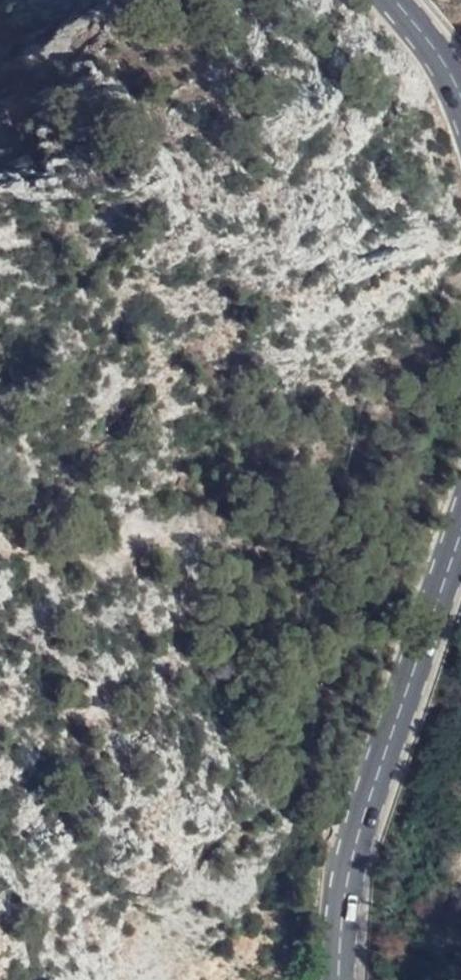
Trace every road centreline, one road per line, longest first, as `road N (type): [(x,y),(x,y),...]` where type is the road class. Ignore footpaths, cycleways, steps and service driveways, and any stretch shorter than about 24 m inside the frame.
road 1 (primary): [(460,541),(358,848),(341,979)]

